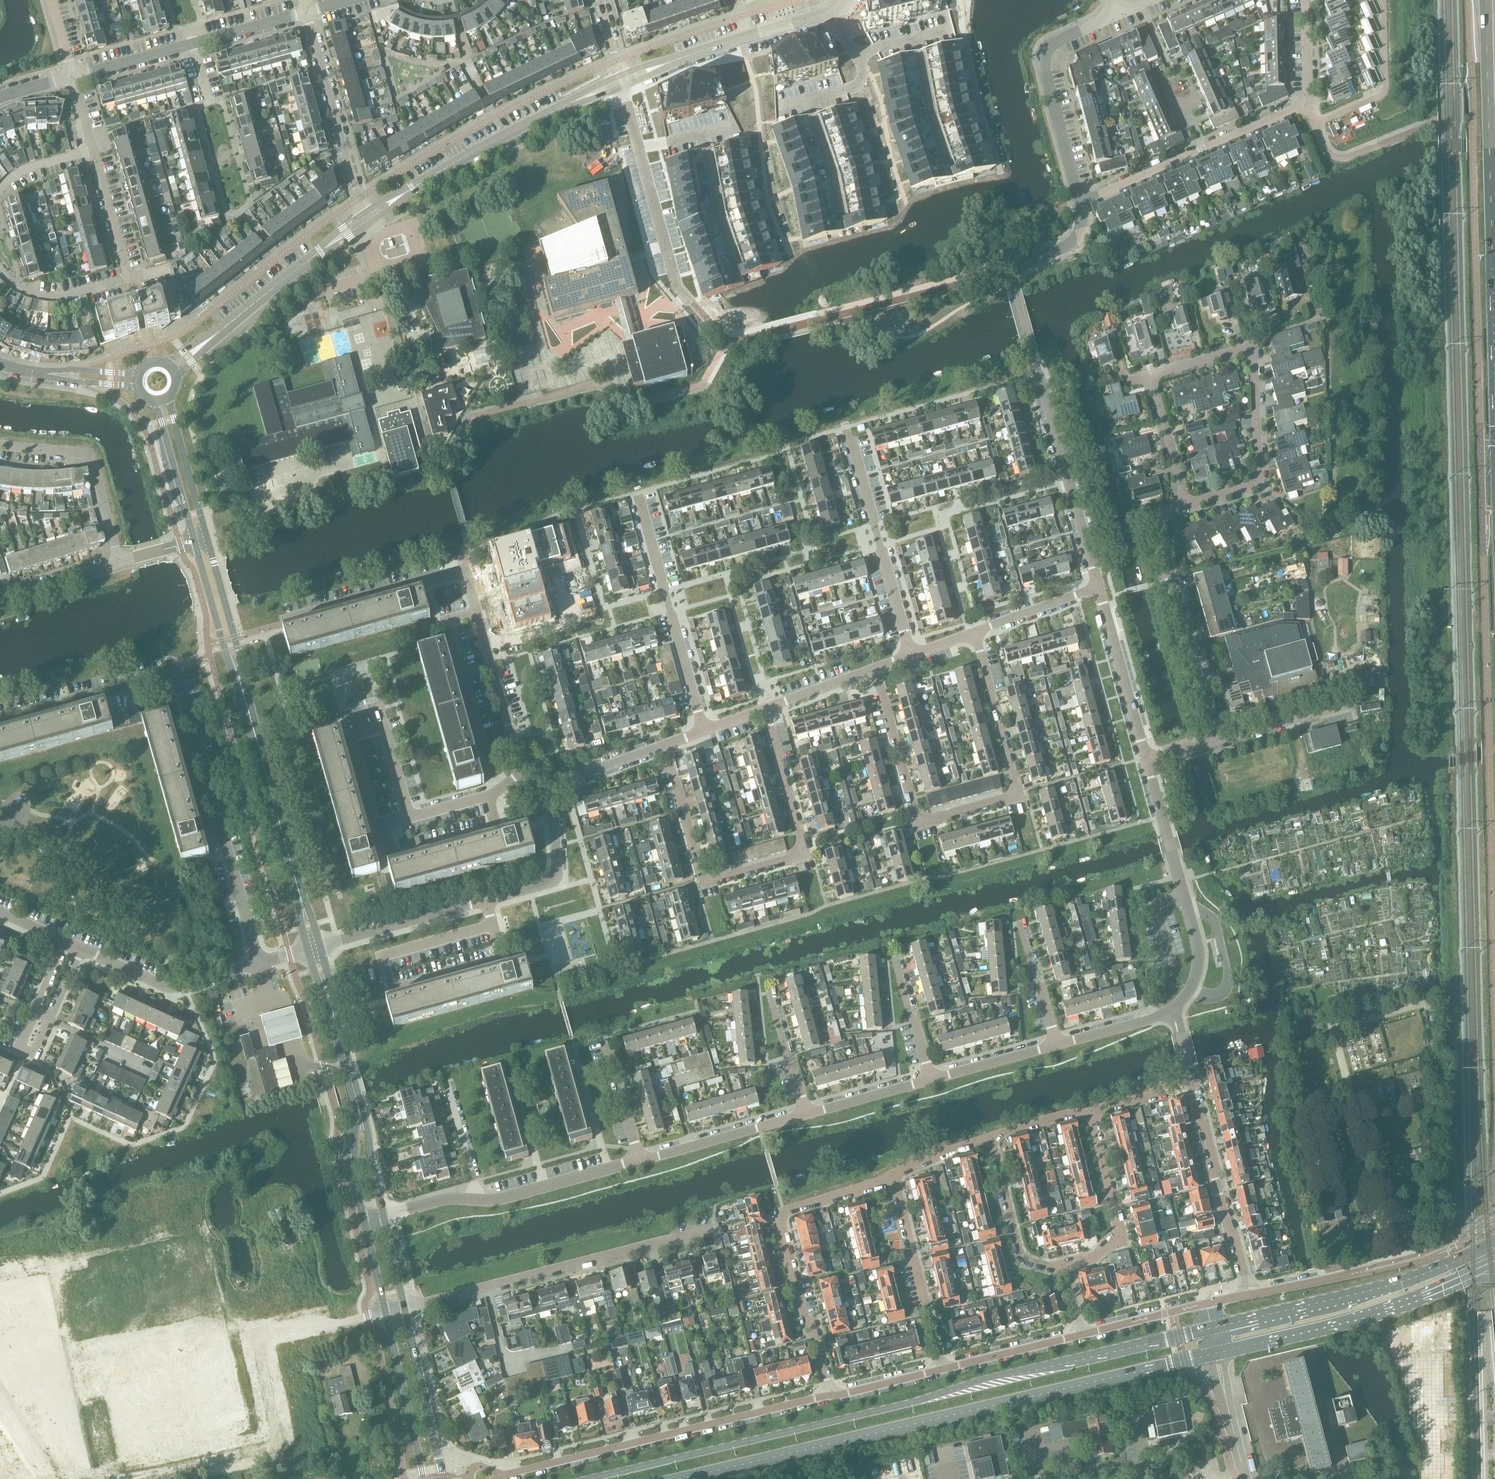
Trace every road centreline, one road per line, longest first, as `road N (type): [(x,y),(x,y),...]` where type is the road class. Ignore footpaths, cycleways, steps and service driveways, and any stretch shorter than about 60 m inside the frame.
road 1 (secondary): [(1212,1328),(584,1478)]
road 2 (secondary): [(679,1478),(1217,1353)]
road 3 (residential): [(879,671),(923,823),(1017,802),(978,633)]
road 4 (residential): [(667,748),(705,880),(799,859),(803,844),(766,709)]
road 5 (track): [(368,1317),(292,1326),(243,1314),(0,1365)]
road 6 (residential): [(314,947),(555,878),(555,787)]
road 7 (residential): [(503,1475),(830,1395)]
road 8 (primary): [(1486,0),(1494,333)]
road 9 (residential): [(1096,588),(1009,270)]
road 10 (residential): [(405,1308),(711,1233)]
road 11 (residential): [(830,1395),(779,1220),(784,1211),(894,1179)]
road 12 (residential): [(261,963),(177,672)]
road 13 (secondary): [(1494,1241),(1338,1301),(1212,1328)]
road 14 (secondary): [(1217,1353),(1360,1317),(1494,1260)]
road 15 (residential): [(366,219),(490,144),(622,79)]
road 16 (unclassified): [(728,340),(1009,270)]
road 17 (unclassified): [(728,340),(678,283),(622,79)]
road 18 (unclassified): [(314,947),(241,687)]
road 19 (residential): [(1220,738),(1156,514),(1187,503)]
road 20 (residential): [(1079,202),(1309,101)]
road 21 (residential): [(1187,503),(1151,389),(1153,370),(1254,340)]
road 22 (residential): [(73,76),(307,12)]
road 23 (residential): [(1079,202),(1045,53),(1120,13)]
road 24 (unclassified): [(280,625),(467,571),(479,611)]
road 25 (residential): [(706,732),(643,511)]
road 26 (residential): [(915,657),(851,442)]
road 27 (residential): [(1187,503),(1258,486),(1264,438),(1254,340)]
road 28 (residential): [(622,79),(831,12)]
road 29 (residential): [(1248,1294),(1193,1085)]
road 30 (residential): [(366,219),(307,12)]
road 31 (residential): [(120,562),(86,456),(0,445)]
road 32 (residential): [(941,1369),(894,1179)]
road 33 (residential): [(1309,101),(1315,123),(1383,95),(1384,0)]
road 34 (residential): [(261,963),(169,986),(83,949)]
road 35 (residential): [(0,724),(177,672)]
road 36 (residential): [(1146,759),(1096,588)]
road 37 (unclassified): [(444,1478),(405,1308)]
road 38 (residential): [(642,1161),(809,1112)]
road 39 (unclassified): [(386,1311),(424,1478)]
road 40 (residential): [(960,0),(998,165)]
road 41 (residential): [(1065,1266),(1028,1262),(994,1138)]
road 42 (residential): [(529,766),(494,796),(380,826)]
road 43 (unclassified): [(357,1098),(314,947)]
road 44 (residential): [(244,314),(366,219)]
road 45 (unclassified): [(241,687),(207,537)]
road 46 (unclassified): [(195,541),(241,687)]
road 47 (unclassified): [(157,401),(195,541)]
road 48 (unclassified): [(207,537),(170,397)]
road 49 (residential): [(941,1369),(1080,1334)]
road 50 (residential): [(129,279),(48,297),(11,281),(0,267)]
road 51 (unclassified): [(1191,989),(1221,993),(1228,974),(1214,920),(1185,902)]
road 52 (residential): [(1220,738),(1350,703)]
road 53 (residential): [(129,279),(96,153)]
road 54 (residential): [(1080,1334),(1206,1303)]
road 55 (residential): [(931,1077),(1056,1043)]
road 56 (unclassified): [(1246,1478),(1217,1353)]
road 57 (residential): [(809,1112),(931,1077)]
road 58 (residential): [(978,633),(1096,588)]
road 59 (residential): [(1056,1043),(1176,1006)]
road 60 (unclassified): [(357,1098),(355,1171),(366,1222)]
road 61 (residential): [(1121,1234),(1090,1113)]
road 62 (residential): [(0,594),(120,562)]
road 63 (unclassified): [(384,1218),(357,1098)]
road 64 (residential): [(1056,1043),(1025,924)]
road 65 (residential): [(931,1077),(900,960)]
road 66 (residential): [(642,1161),(608,1045)]
road 67 (residential): [(766,709),(879,671)]

